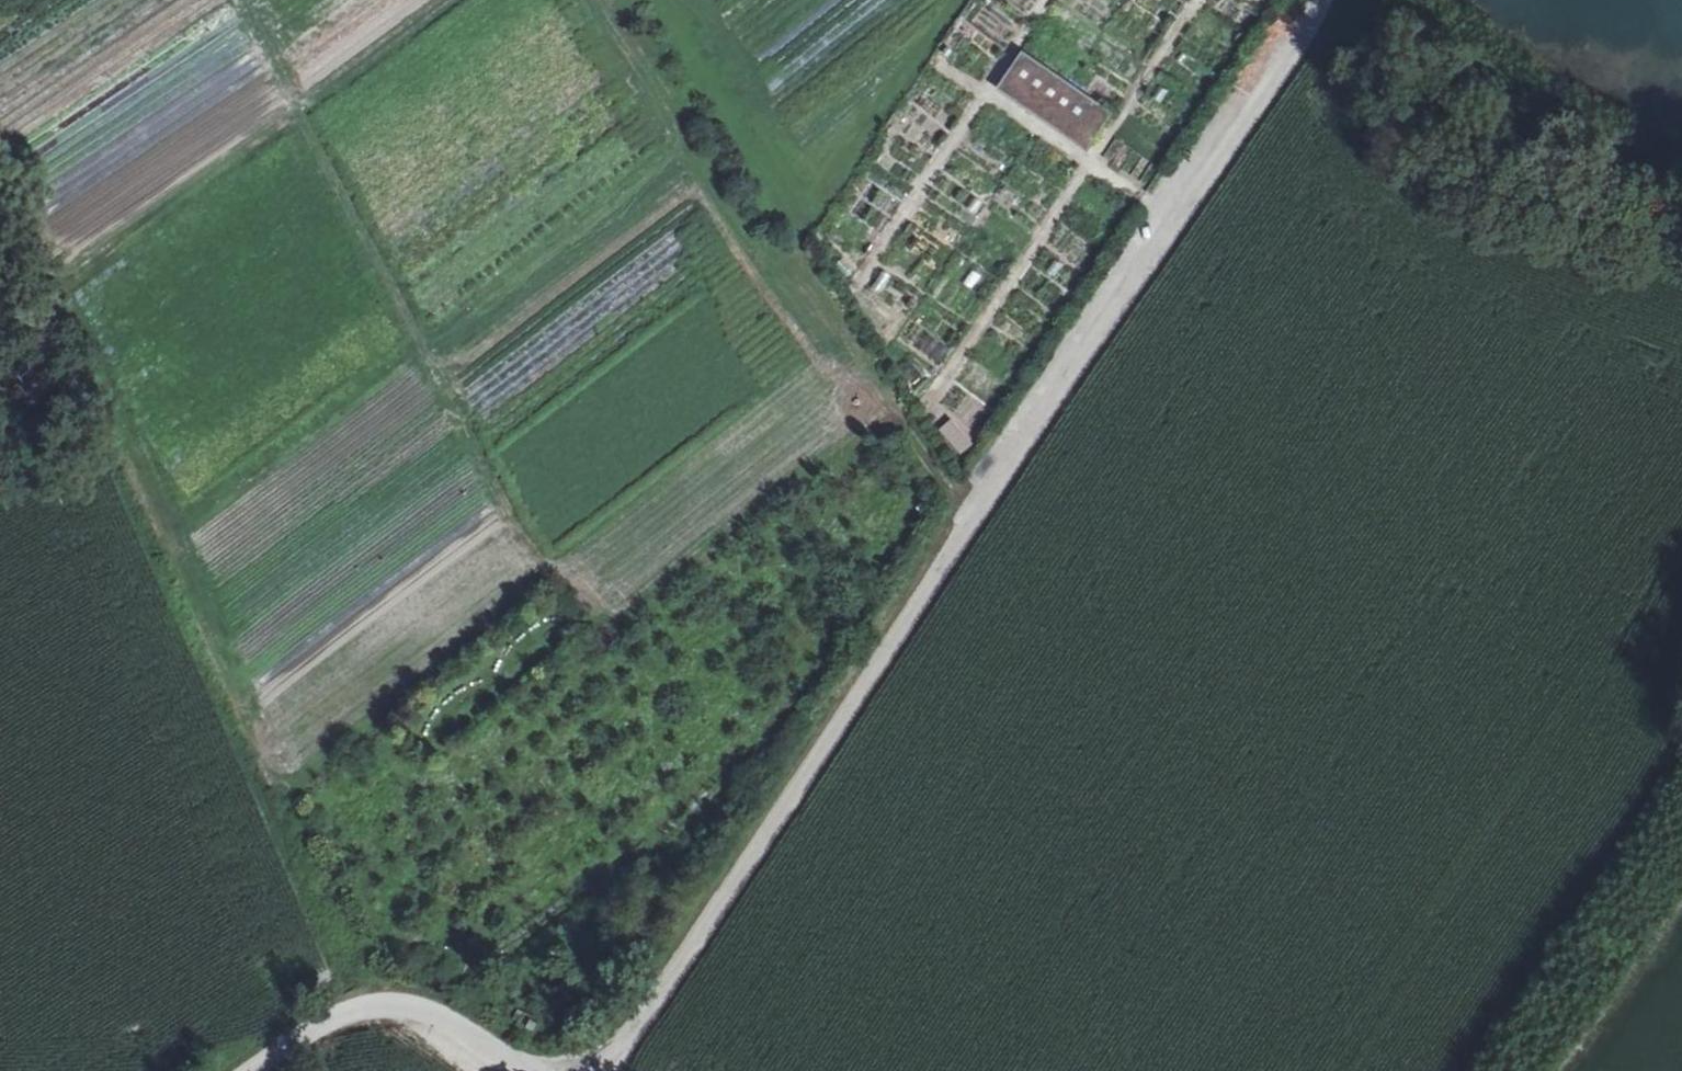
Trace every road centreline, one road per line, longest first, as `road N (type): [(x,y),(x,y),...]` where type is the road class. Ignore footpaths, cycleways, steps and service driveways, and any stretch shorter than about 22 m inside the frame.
road 1 (unclassified): [(577,1069),(611,1056),(1320,0)]
road 2 (unclassified): [(270,1070),(364,1012),(399,1009),(522,1065),(577,1069)]

